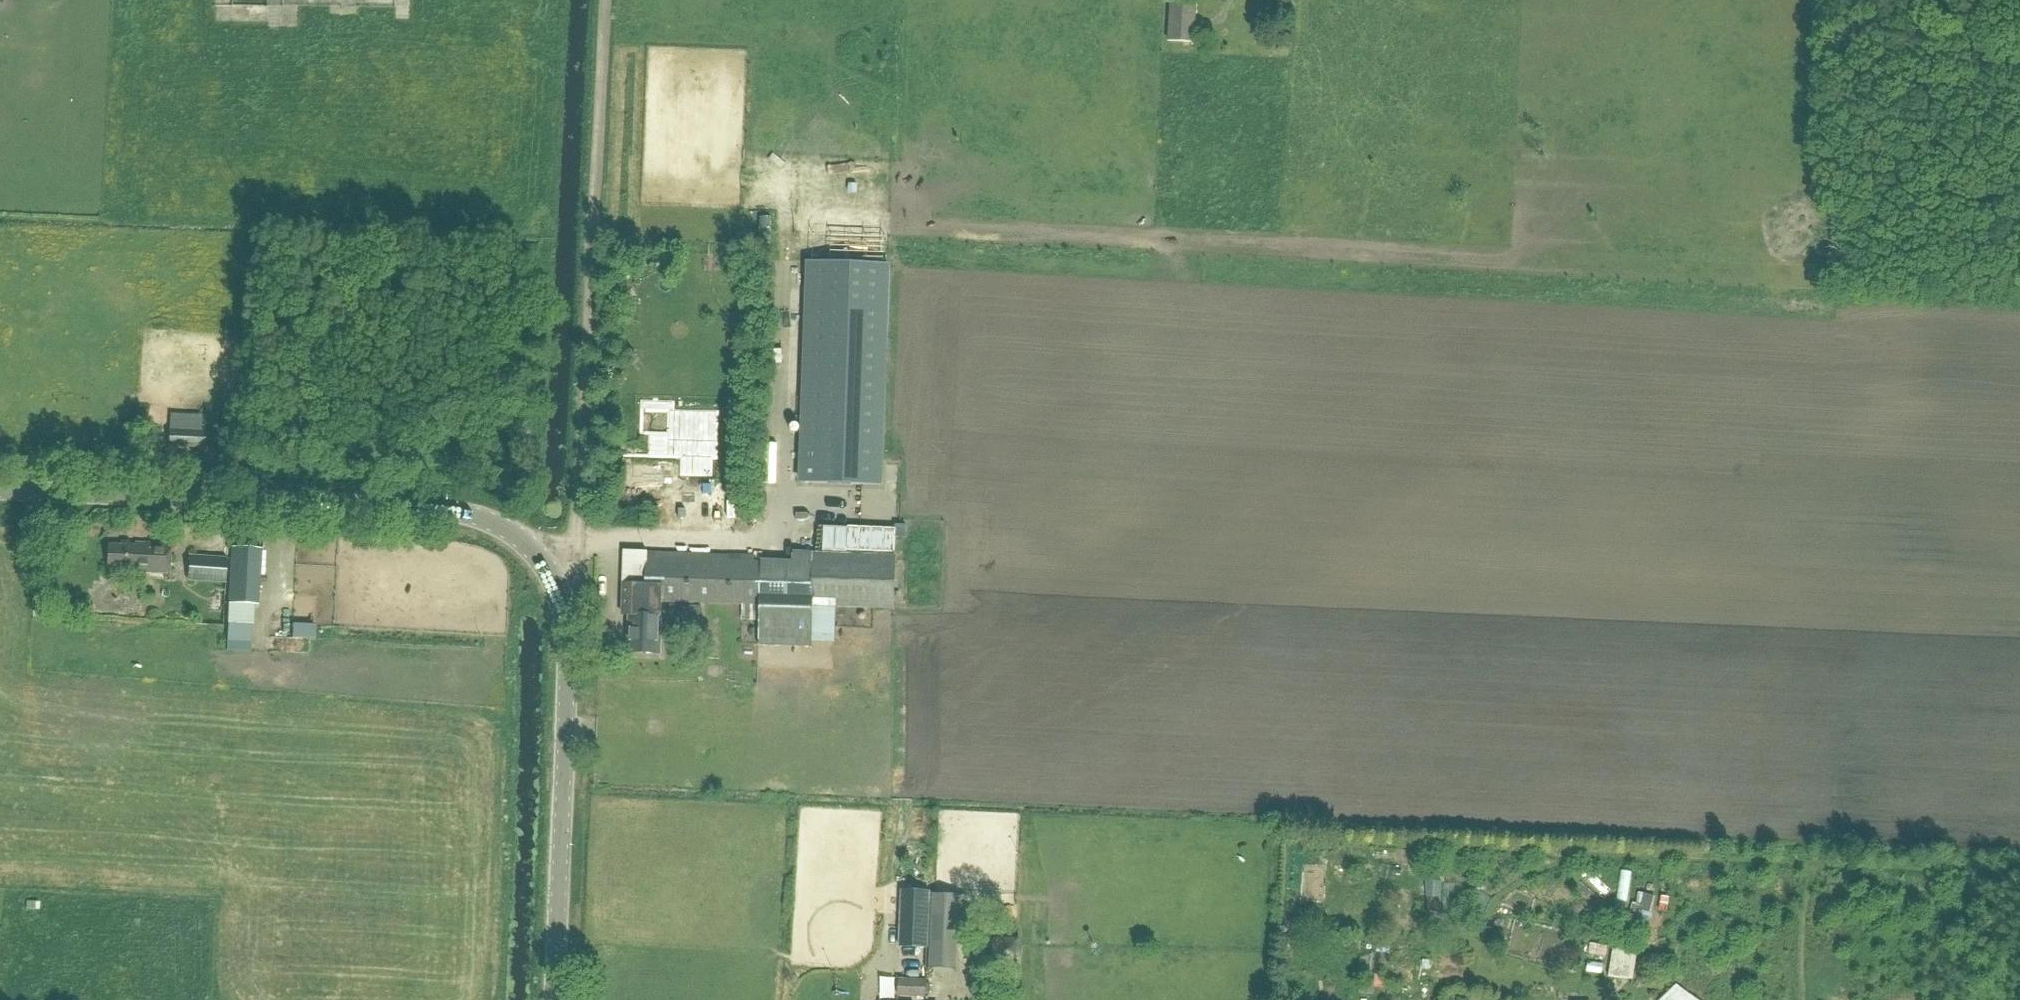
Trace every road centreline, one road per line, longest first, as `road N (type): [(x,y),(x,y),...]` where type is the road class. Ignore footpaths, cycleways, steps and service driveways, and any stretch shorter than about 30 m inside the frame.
road 1 (unclassified): [(554,999),(568,656),(561,596),(532,549),(493,522),(461,513),(0,490)]
road 2 (track): [(550,575),(576,544),(604,0)]

